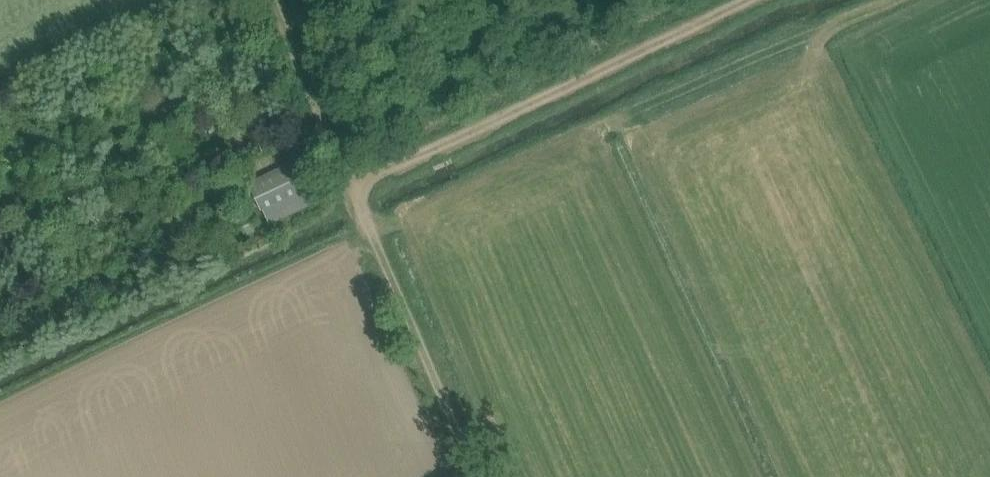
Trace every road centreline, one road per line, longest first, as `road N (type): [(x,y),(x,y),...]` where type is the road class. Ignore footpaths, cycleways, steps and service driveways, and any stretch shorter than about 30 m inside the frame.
road 1 (track): [(480,476),(272,0)]
road 2 (track): [(754,0),(356,192)]

